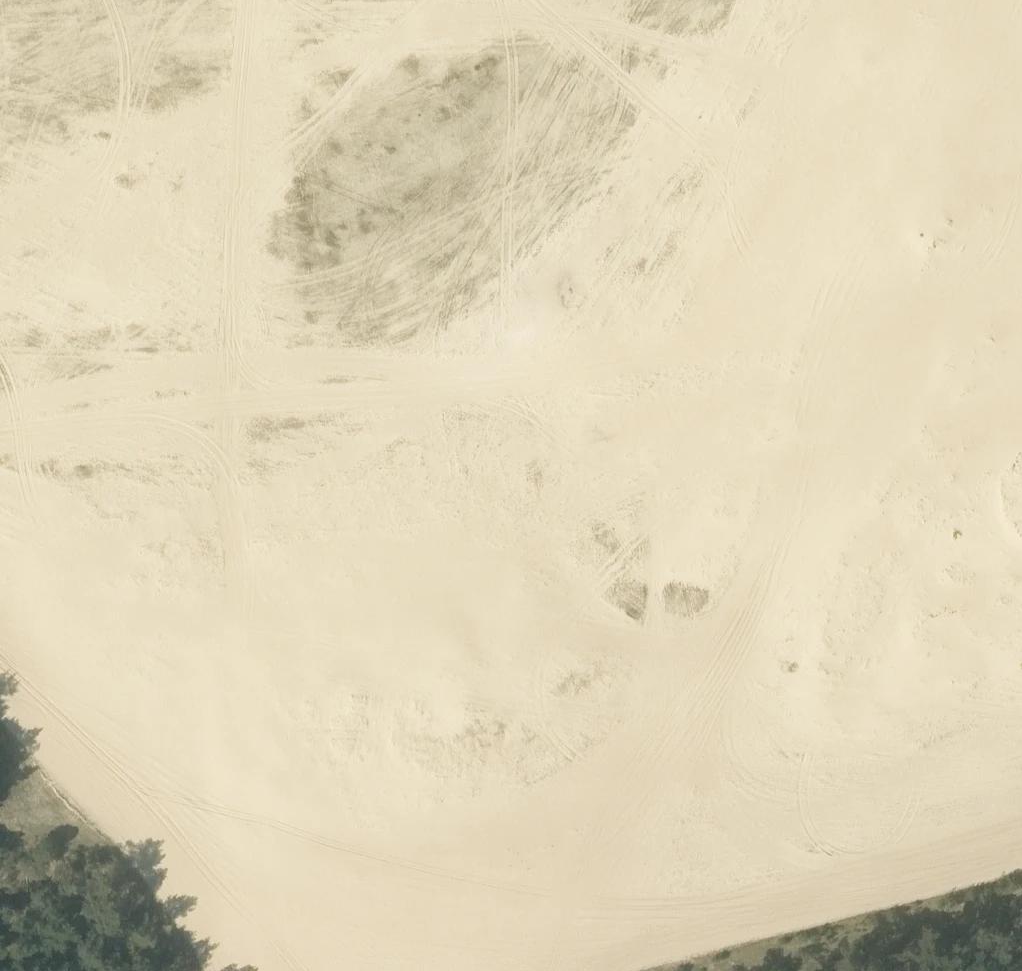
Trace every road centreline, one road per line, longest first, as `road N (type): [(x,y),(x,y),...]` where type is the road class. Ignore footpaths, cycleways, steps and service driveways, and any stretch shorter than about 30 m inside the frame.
road 1 (track): [(1021,858),(661,937),(328,908),(88,777),(0,678)]
road 2 (track): [(214,970),(168,877),(88,777)]

